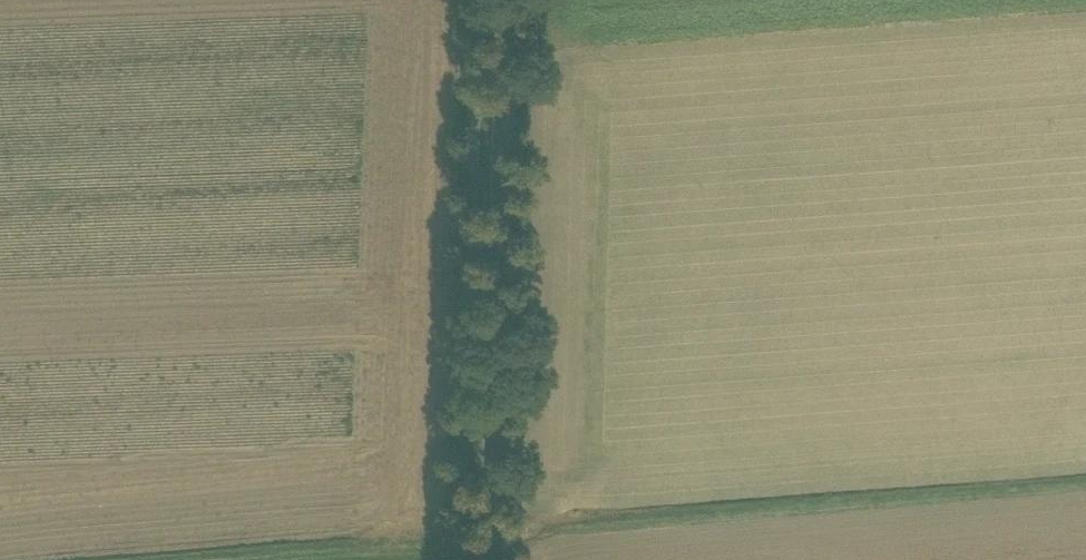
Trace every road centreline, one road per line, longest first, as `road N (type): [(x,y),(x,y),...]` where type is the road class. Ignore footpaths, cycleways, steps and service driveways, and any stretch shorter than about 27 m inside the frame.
road 1 (tertiary): [(490,559),(512,0)]

